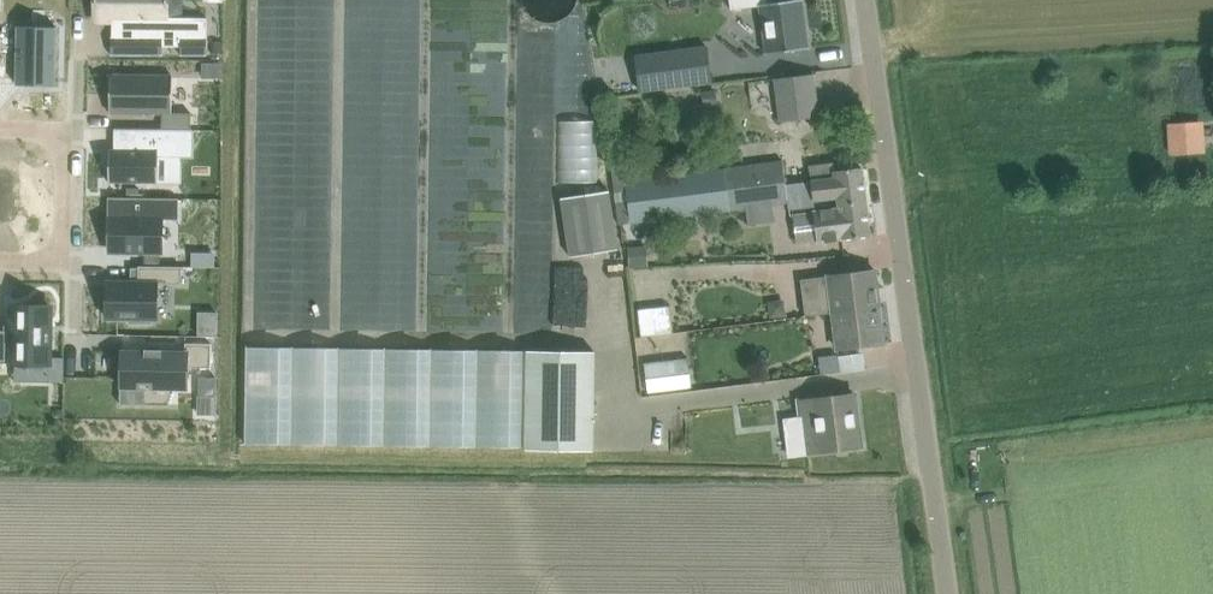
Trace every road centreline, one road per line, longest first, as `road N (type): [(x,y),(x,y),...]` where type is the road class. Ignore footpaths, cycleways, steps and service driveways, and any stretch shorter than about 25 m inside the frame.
road 1 (unclassified): [(948,593),(866,0)]
road 2 (residential): [(0,128),(51,133),(64,159),(59,242),(50,255),(0,261)]

